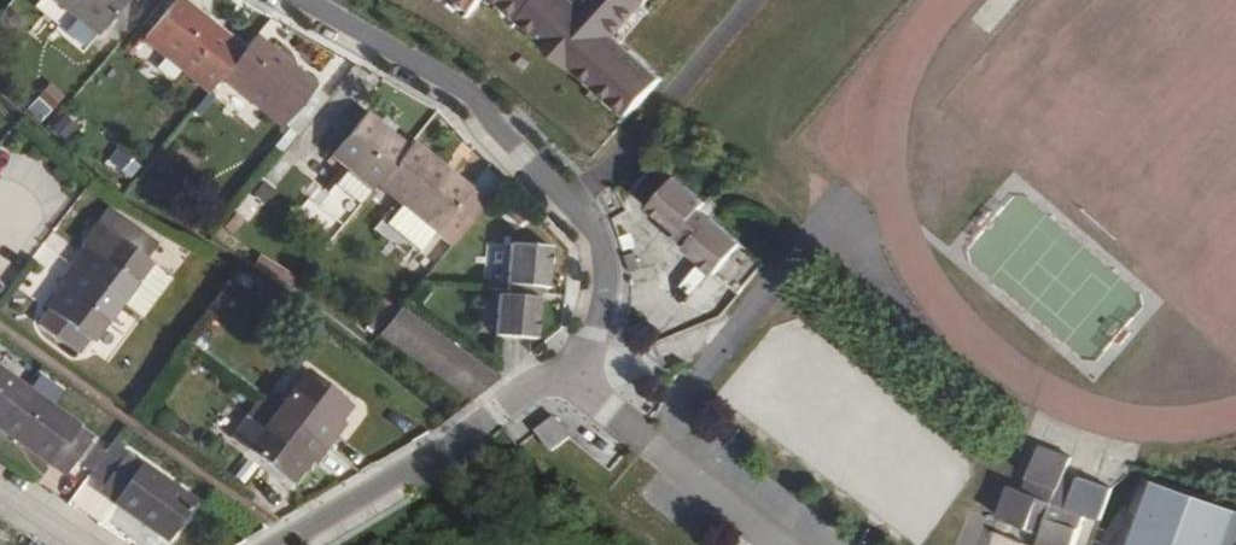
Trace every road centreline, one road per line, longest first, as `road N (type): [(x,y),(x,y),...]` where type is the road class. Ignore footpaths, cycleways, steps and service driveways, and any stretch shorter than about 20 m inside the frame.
road 1 (residential): [(574,384),(605,297),(585,216),(430,67),(306,0)]
road 2 (unclassified): [(473,432),(284,544)]

